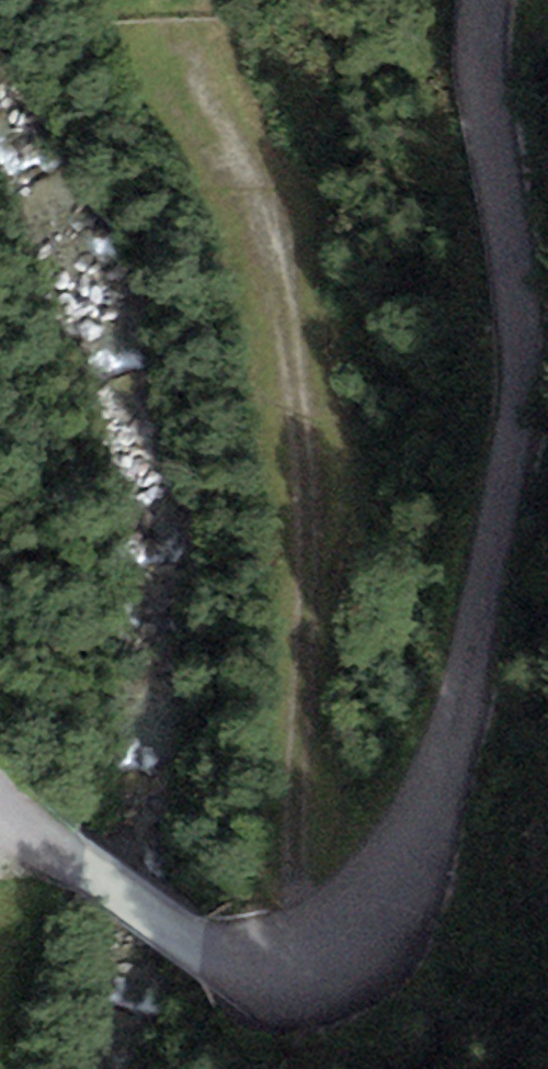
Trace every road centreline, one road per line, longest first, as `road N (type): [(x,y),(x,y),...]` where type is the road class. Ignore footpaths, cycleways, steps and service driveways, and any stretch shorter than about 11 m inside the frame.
road 1 (unclassified): [(0,800),(199,949),(239,962),(294,963),(352,938),(396,898),(421,840),(516,429),(524,326),(484,28),(489,0)]
road 2 (track): [(294,963),(311,555),(295,353),(258,205),(164,0)]

